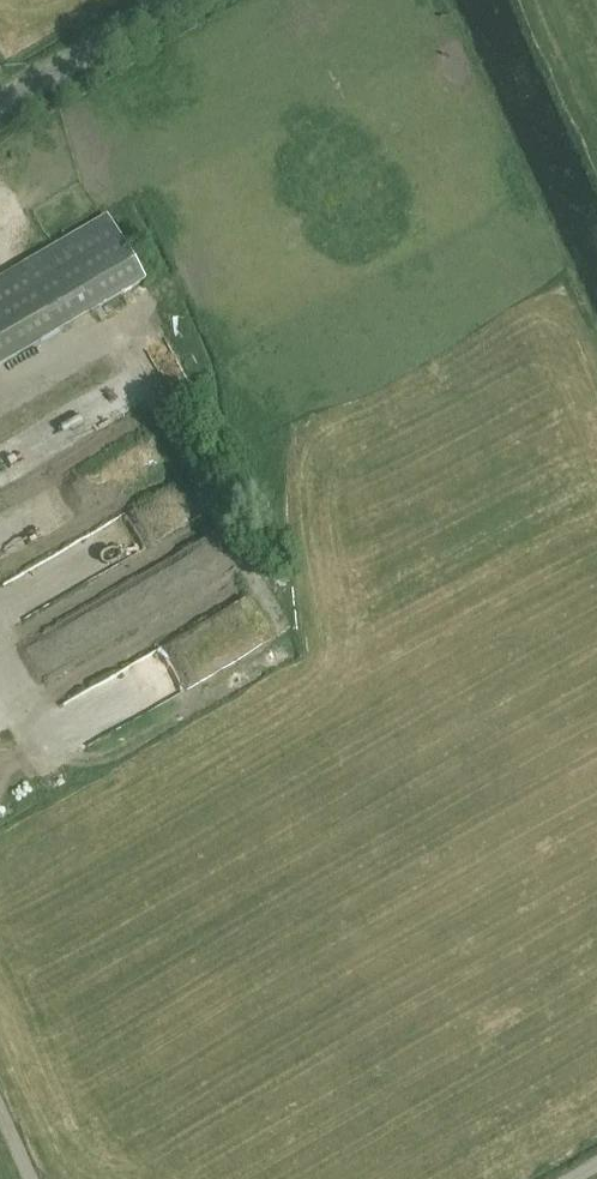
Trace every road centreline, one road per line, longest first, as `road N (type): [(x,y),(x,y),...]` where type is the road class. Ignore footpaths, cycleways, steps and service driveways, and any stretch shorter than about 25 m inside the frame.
road 1 (tertiary): [(0,99),(170,0)]

